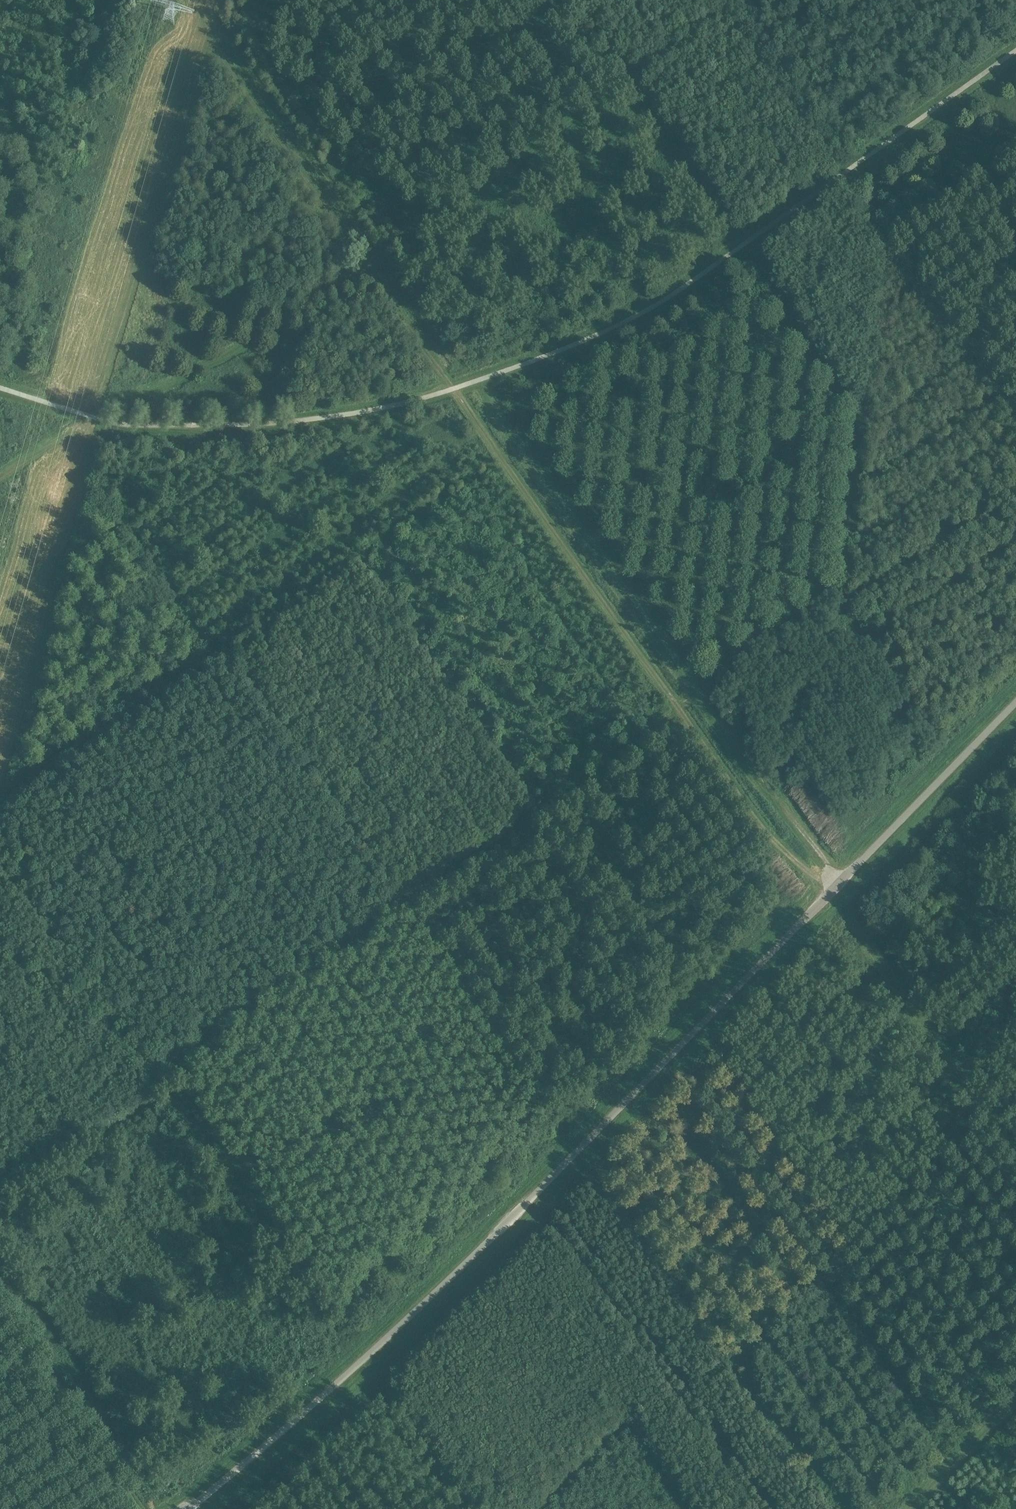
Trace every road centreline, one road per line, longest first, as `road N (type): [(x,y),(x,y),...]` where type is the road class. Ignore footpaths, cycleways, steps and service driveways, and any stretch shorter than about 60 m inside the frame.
road 1 (track): [(0,1185),(694,694),(475,382)]
road 2 (unclassified): [(191,1508),(511,1221),(1015,703)]
road 3 (track): [(830,894),(750,820),(204,35),(193,0)]
road 4 (track): [(745,0),(369,264),(0,479)]
road 5 (track): [(162,0),(50,379),(56,405)]
road 6 (track): [(0,1307),(142,1508)]
road 7 (track): [(841,882),(694,694)]
road 8 (track): [(1015,1403),(911,1508)]

